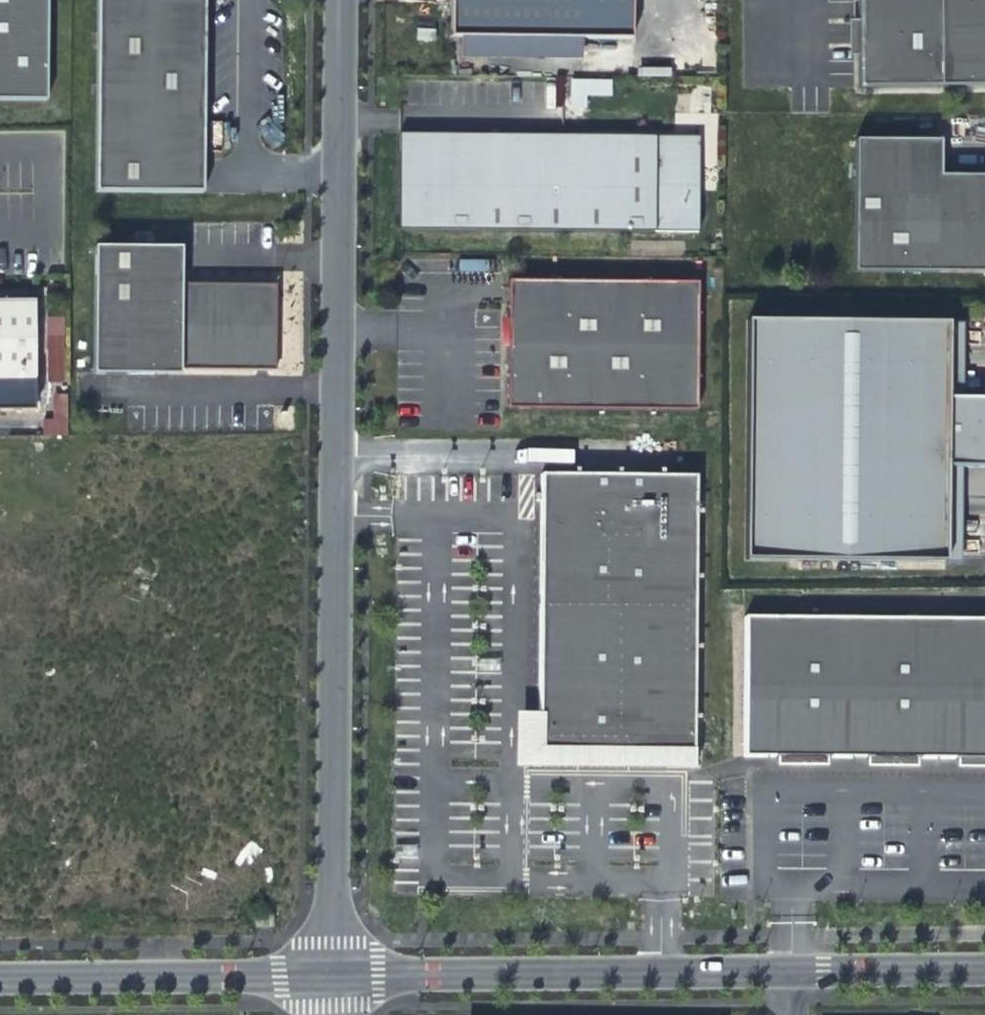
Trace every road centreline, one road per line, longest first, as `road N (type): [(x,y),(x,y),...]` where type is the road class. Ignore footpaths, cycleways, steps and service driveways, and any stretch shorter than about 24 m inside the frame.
road 1 (unclassified): [(328,976),(342,0)]
road 2 (residential): [(328,976),(984,970)]
road 3 (residential): [(0,979),(328,976)]

